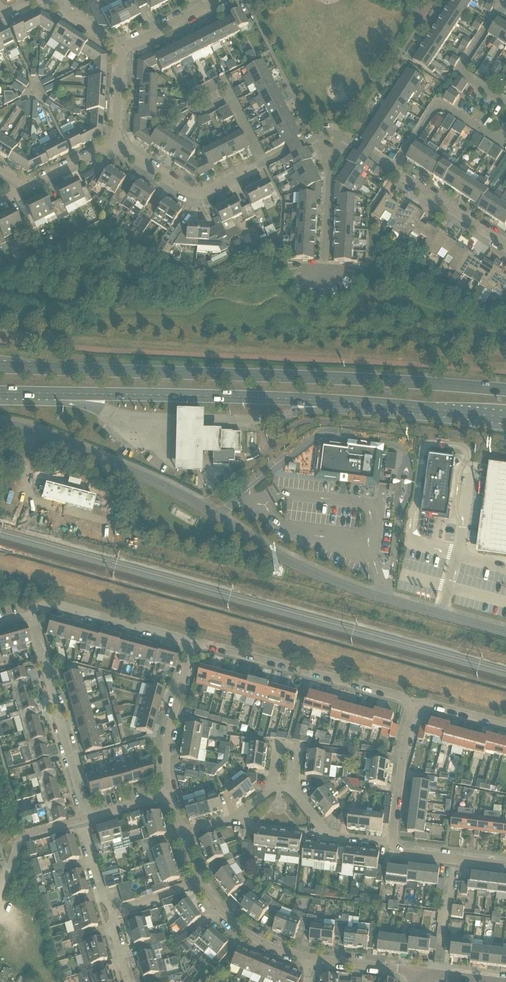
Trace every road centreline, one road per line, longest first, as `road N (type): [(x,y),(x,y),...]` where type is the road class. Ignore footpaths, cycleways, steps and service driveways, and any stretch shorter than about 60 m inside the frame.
road 1 (unclassified): [(505,633),(334,582),(275,555),(180,494),(33,429),(0,422)]
road 2 (primary): [(0,393),(335,403),(505,420)]
road 3 (primary): [(505,394),(0,368)]
road 4 (residential): [(192,648),(183,638),(50,604),(36,607),(87,818)]
road 5 (residential): [(414,700),(206,644),(192,648)]
road 6 (residential): [(116,146),(191,193),(264,163)]
road 7 (residential): [(396,171),(439,104),(505,141)]
road 8 (residential): [(170,795),(169,731),(192,648)]
road 9 (residential): [(393,841),(414,700)]
road 10 (residential): [(505,105),(457,75),(503,7)]
road 11 (residential): [(308,956),(260,942),(227,919),(200,883)]
road 12 (residential): [(505,243),(396,171)]
road 13 (residential): [(120,58),(231,0)]
road 14 (residential): [(294,792),(325,833),(393,841)]

